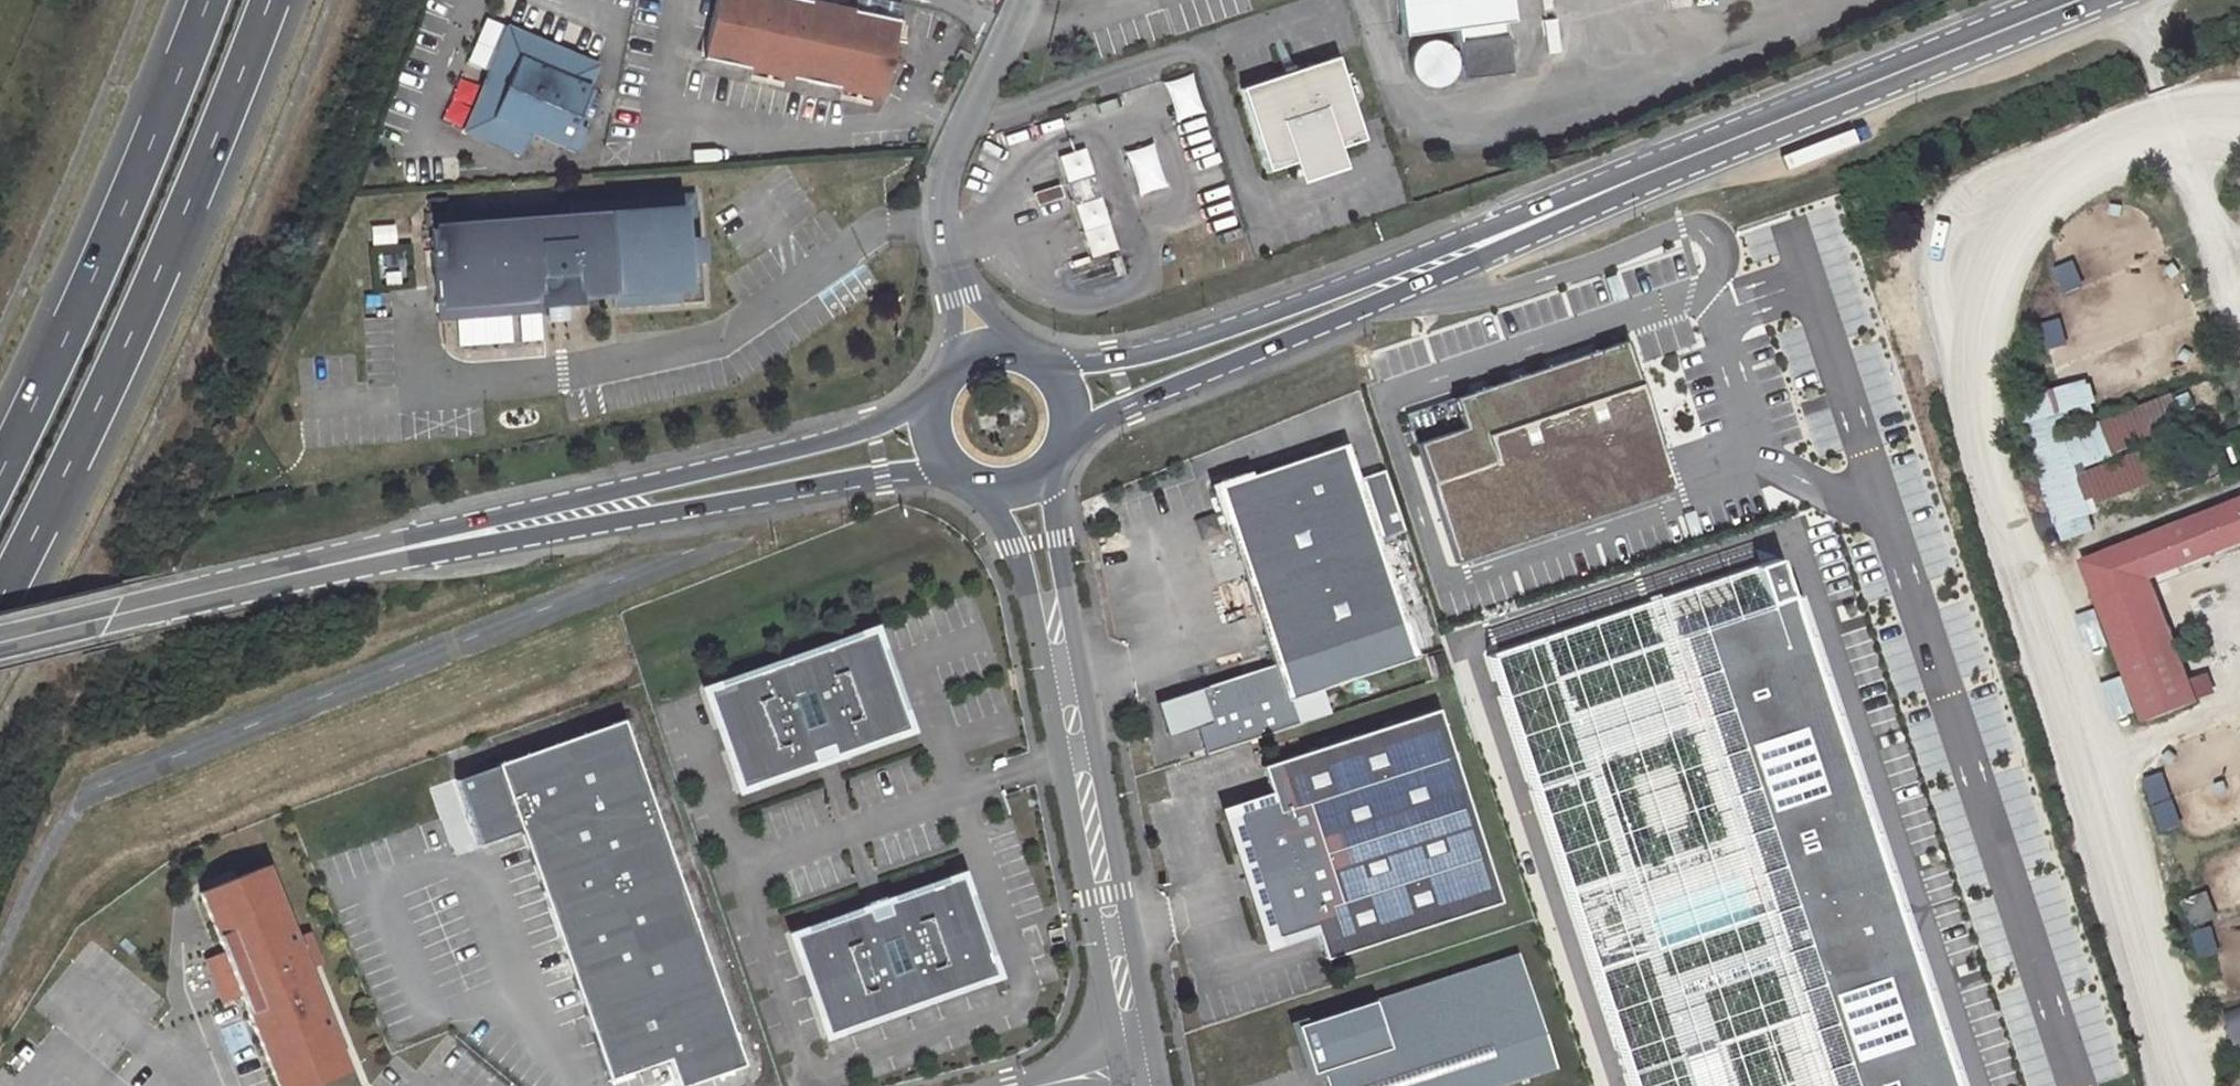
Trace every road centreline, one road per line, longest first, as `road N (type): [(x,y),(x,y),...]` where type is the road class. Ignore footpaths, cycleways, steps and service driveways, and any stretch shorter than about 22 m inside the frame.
road 1 (track): [(2172,120),(2050,183),(1997,239),(1971,290),(1966,371),(1975,457),(2194,1085)]
road 2 (motorway): [(0,597),(151,283),(268,0)]
road 3 (secondary): [(323,567),(881,478),(957,474)]
road 4 (secondary): [(931,398),(872,429),(573,496),(323,567)]
road 5 (secondary): [(1060,445),(1129,404),(1410,288),(1630,183)]
road 6 (secondary): [(1630,183),(1114,358),(1038,363)]
road 7 (unclassified): [(98,787),(674,558)]
road 8 (unclassified): [(1156,1059),(1041,470)]
road 9 (unclassified): [(987,486),(1030,598),(1117,1067)]
road 10 (motorway): [(206,0),(111,237),(0,474)]
road 11 (secondary): [(2081,0),(1630,183)]
road 12 (secondary): [(323,567),(0,640)]
road 13 (track): [(2155,0),(2158,82),(2239,310)]
road 14 (unclassified): [(1025,0),(940,188),(954,267)]
road 15 (track): [(2239,684),(2231,698),(2084,763)]

